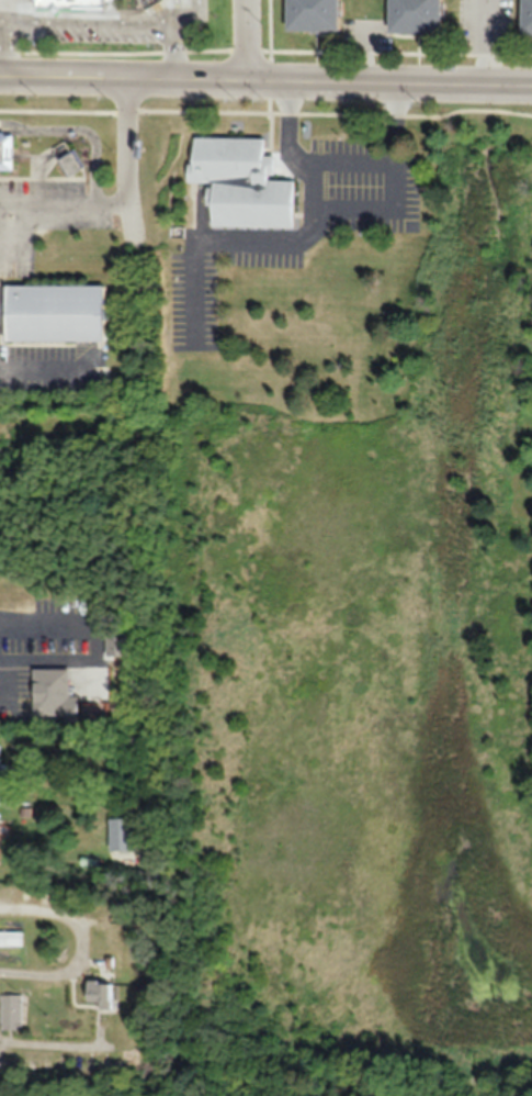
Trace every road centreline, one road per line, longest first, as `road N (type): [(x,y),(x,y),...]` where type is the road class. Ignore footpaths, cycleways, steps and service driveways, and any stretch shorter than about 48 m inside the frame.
road 1 (tertiary): [(531,83),(172,77)]
road 2 (tertiary): [(172,77),(0,72)]
road 3 (residential): [(132,245),(124,76)]

